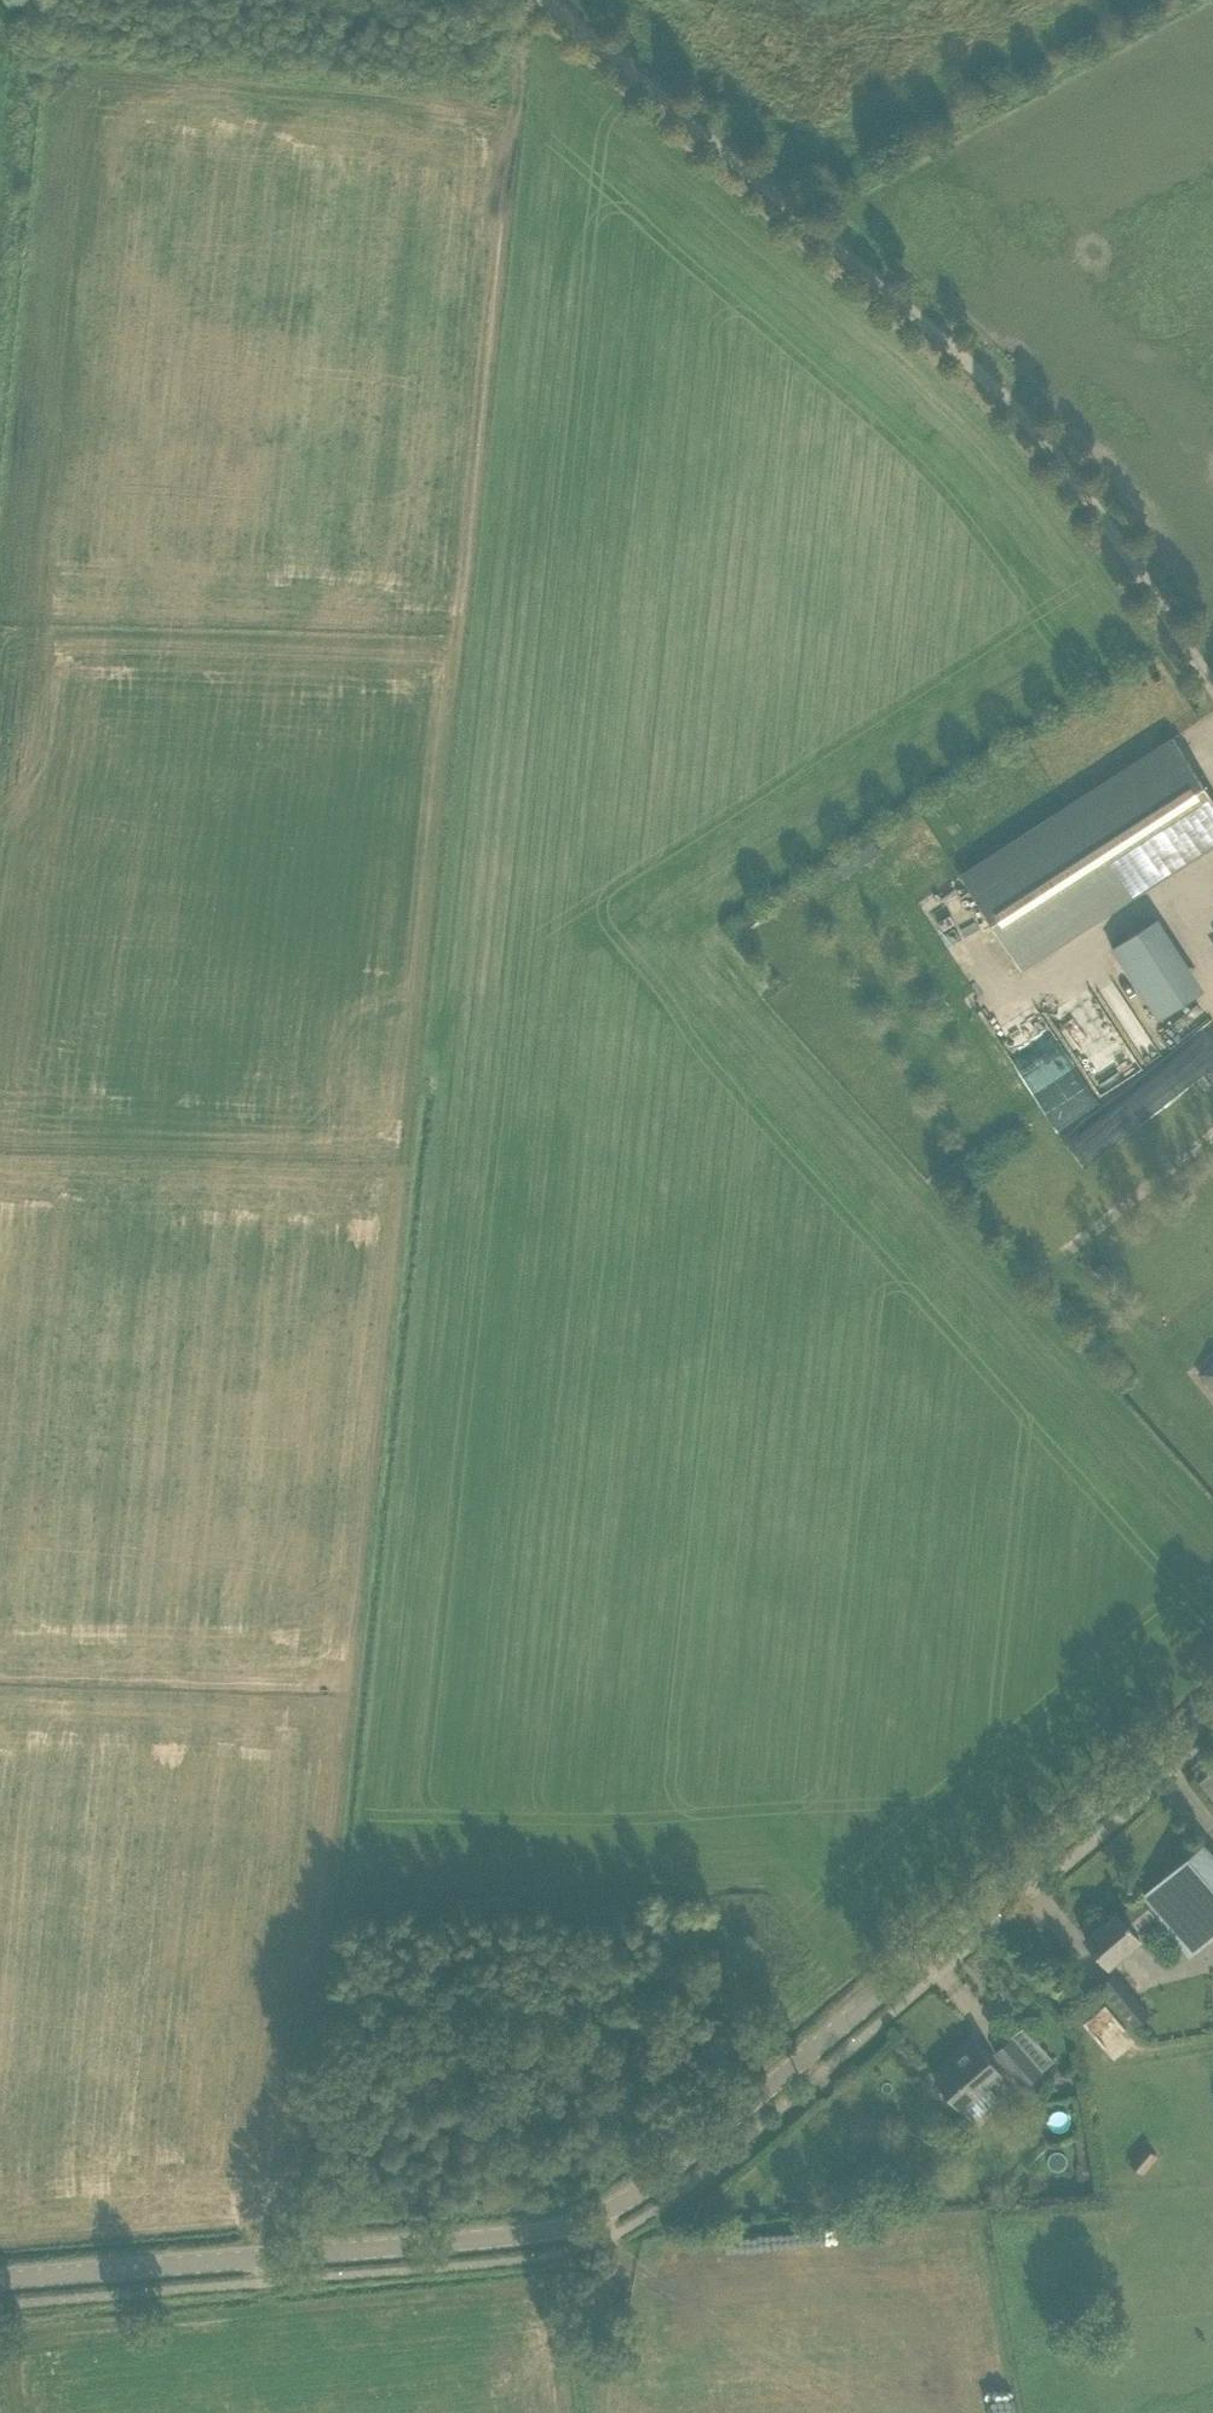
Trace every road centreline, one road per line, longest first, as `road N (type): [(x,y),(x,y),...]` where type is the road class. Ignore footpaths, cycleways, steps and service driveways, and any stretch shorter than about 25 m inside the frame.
road 1 (unclassified): [(0,2279),(526,2234),(588,2219),(631,2195),(882,1992),(1212,1705)]
road 2 (unclassified): [(1212,657),(1052,415),(544,0)]

